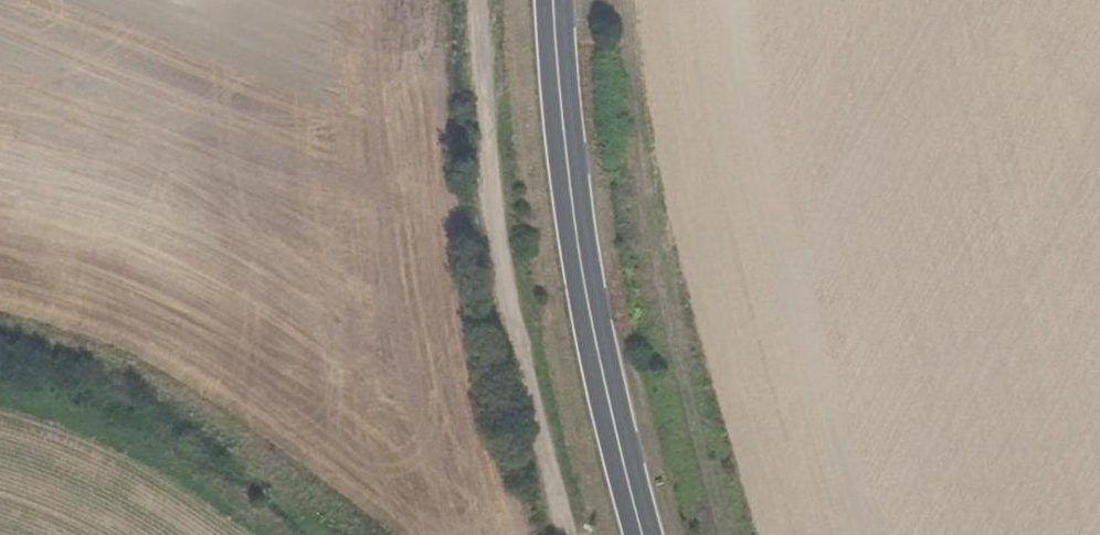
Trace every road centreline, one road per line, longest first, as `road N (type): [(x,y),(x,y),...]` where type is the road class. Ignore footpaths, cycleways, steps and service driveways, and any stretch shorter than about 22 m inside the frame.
road 1 (track): [(573,534),(486,183),(480,0)]
road 2 (track): [(730,534),(672,329),(631,0)]
road 3 (trunk): [(648,534),(581,272),(552,0)]

